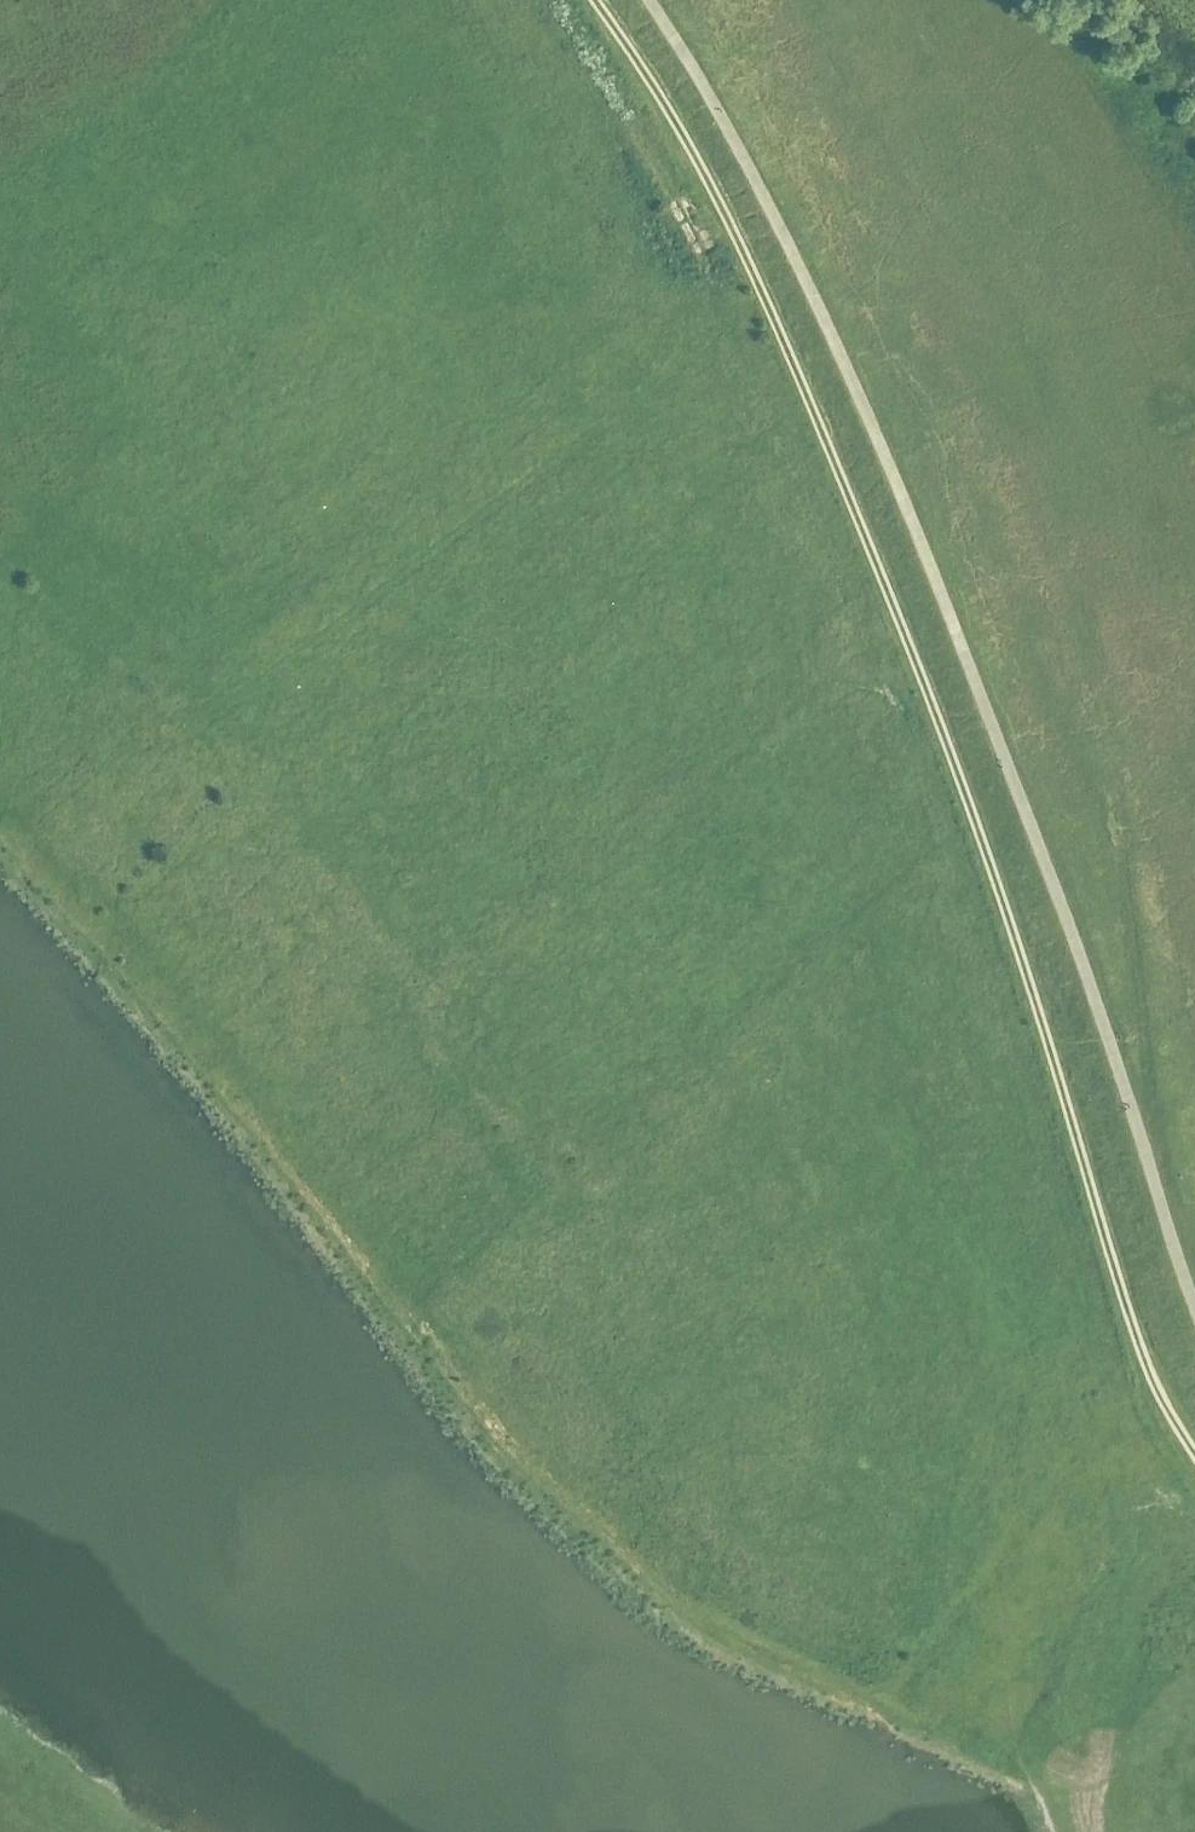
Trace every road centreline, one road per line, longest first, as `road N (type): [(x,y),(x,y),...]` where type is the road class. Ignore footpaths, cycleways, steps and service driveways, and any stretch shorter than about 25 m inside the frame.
road 1 (unclassified): [(1194,1454),(1146,1365),(983,844),(862,526),(702,169),(597,0)]

